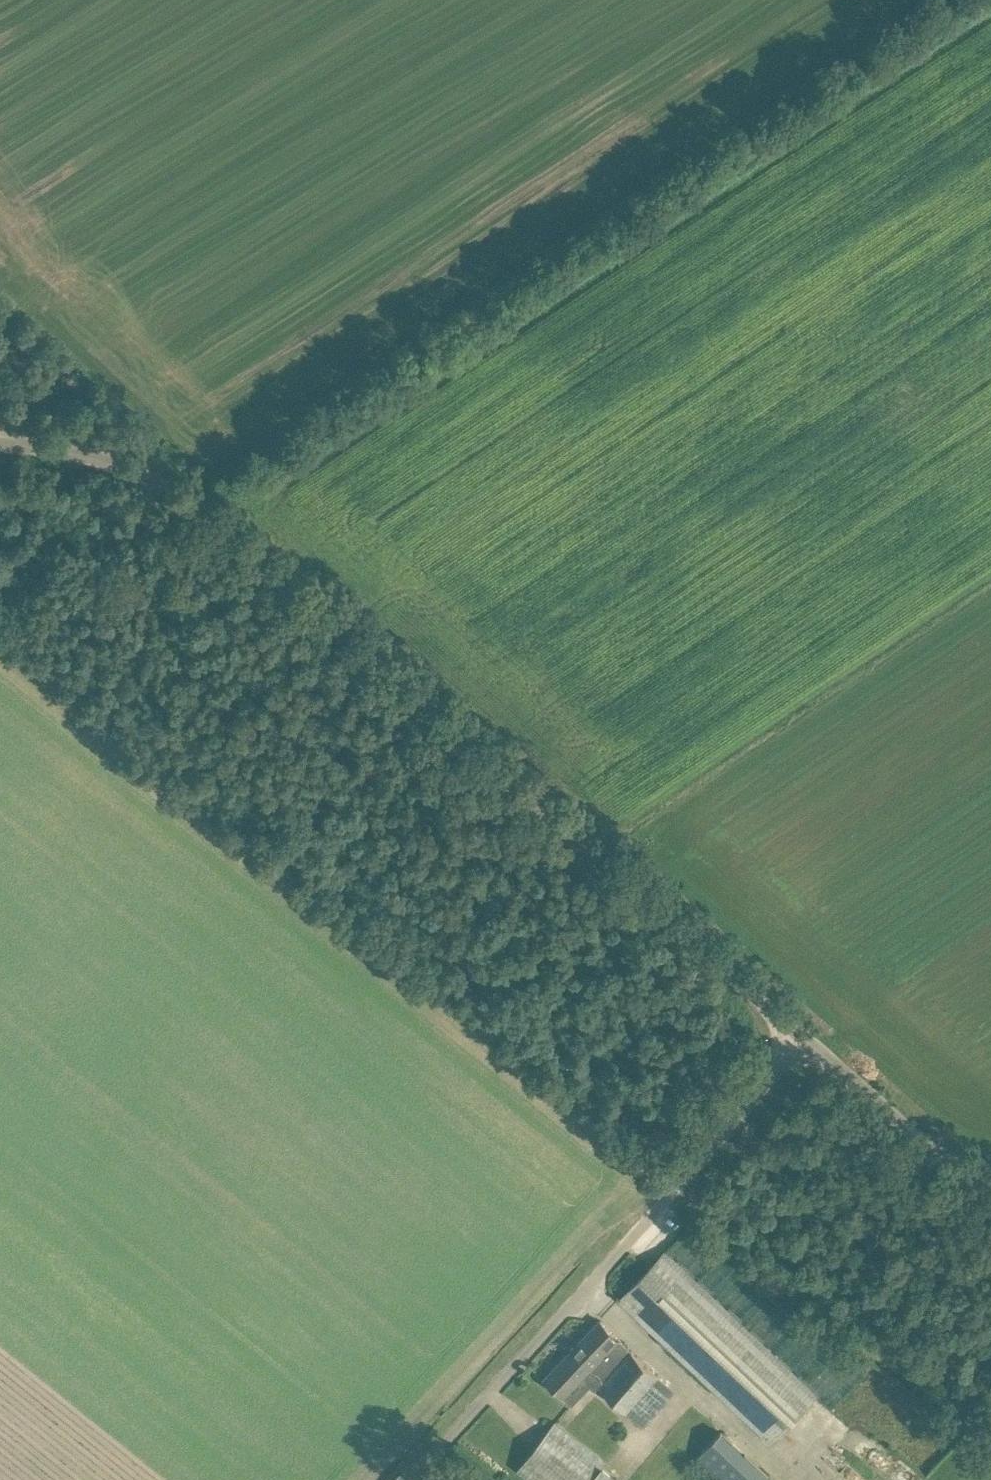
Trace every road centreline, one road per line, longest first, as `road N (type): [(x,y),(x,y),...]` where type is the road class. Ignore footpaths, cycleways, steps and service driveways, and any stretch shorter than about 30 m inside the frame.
road 1 (unclassified): [(0,450),(96,465),(221,527),(810,1046)]
road 2 (unclassified): [(411,1479),(810,1046)]
road 3 (unclassified): [(810,1046),(990,1192)]

